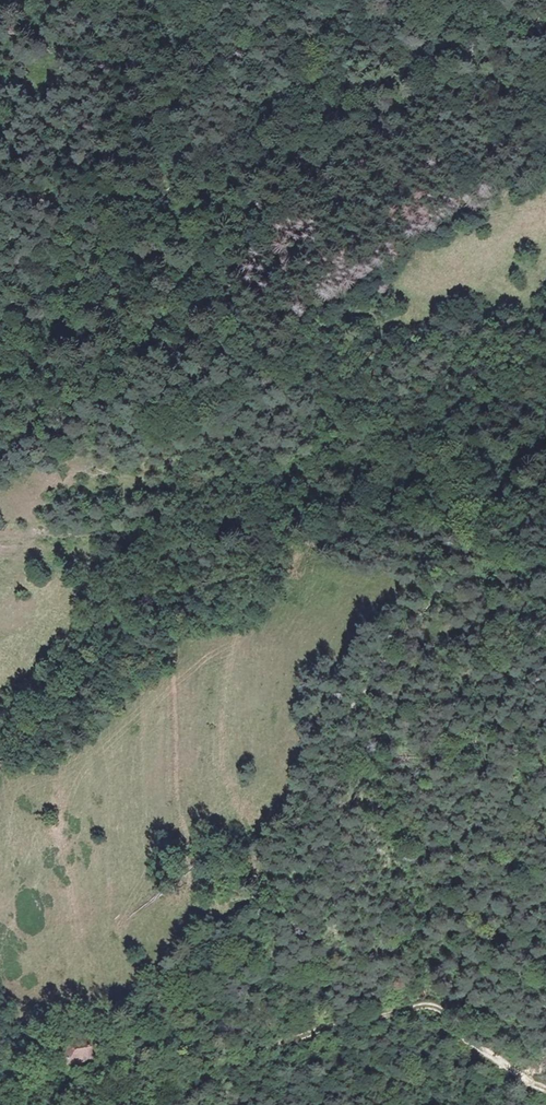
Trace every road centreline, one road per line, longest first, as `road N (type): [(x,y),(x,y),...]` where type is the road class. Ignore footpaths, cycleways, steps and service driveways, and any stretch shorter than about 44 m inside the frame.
road 1 (track): [(466,562),(491,525),(495,485),(431,438),(348,397),(266,336),(185,226),(167,211),(44,202),(0,176)]
road 2 (track): [(122,1038),(276,1041),(426,1005),(545,1088)]
road 3 (track): [(167,211),(172,0)]
road 4 (track): [(466,562),(419,607),(356,702)]

